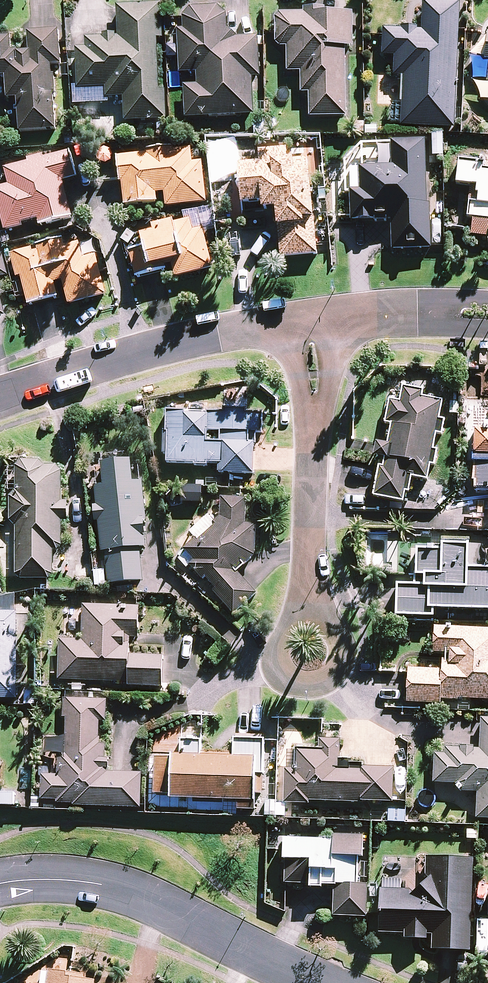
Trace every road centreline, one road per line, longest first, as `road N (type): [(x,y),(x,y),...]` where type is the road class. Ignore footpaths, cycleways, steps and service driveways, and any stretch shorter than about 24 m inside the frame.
road 1 (residential): [(0,887),(62,882),(121,891),(320,982)]
road 2 (residential): [(0,397),(164,352),(311,324)]
road 3 (residential): [(314,576),(320,379),(311,324)]
road 4 (residential): [(314,576),(348,653),(345,673),(330,686),(301,687),(285,675),(279,657),(300,616)]
road 5 (residential): [(311,324),(487,315)]

